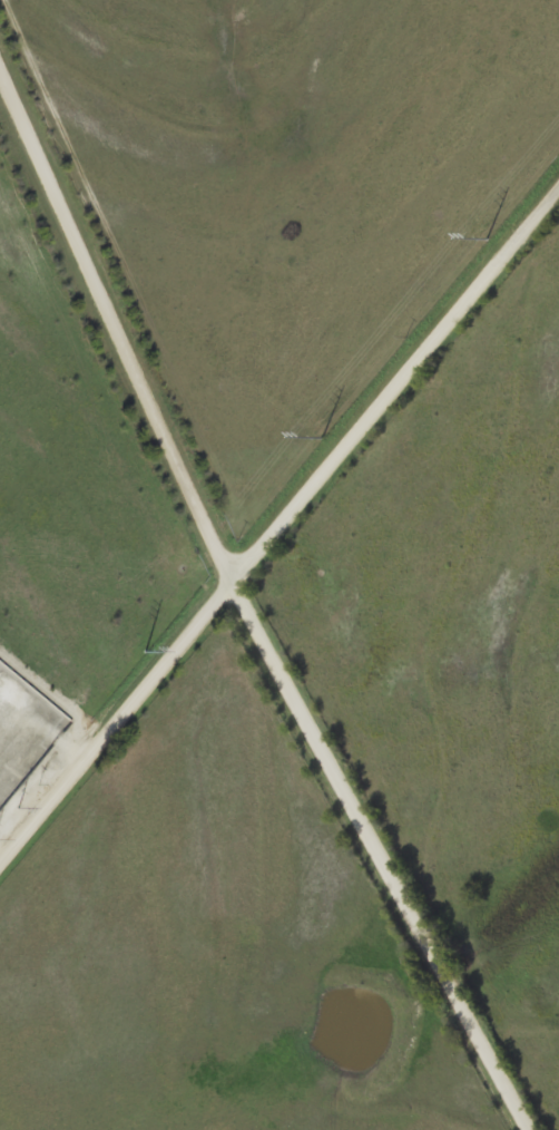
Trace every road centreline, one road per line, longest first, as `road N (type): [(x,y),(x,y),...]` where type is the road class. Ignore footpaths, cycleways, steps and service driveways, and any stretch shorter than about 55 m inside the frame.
road 1 (residential): [(534,1129),(241,588),(0,62)]
road 2 (residential): [(558,196),(241,588),(0,860)]

